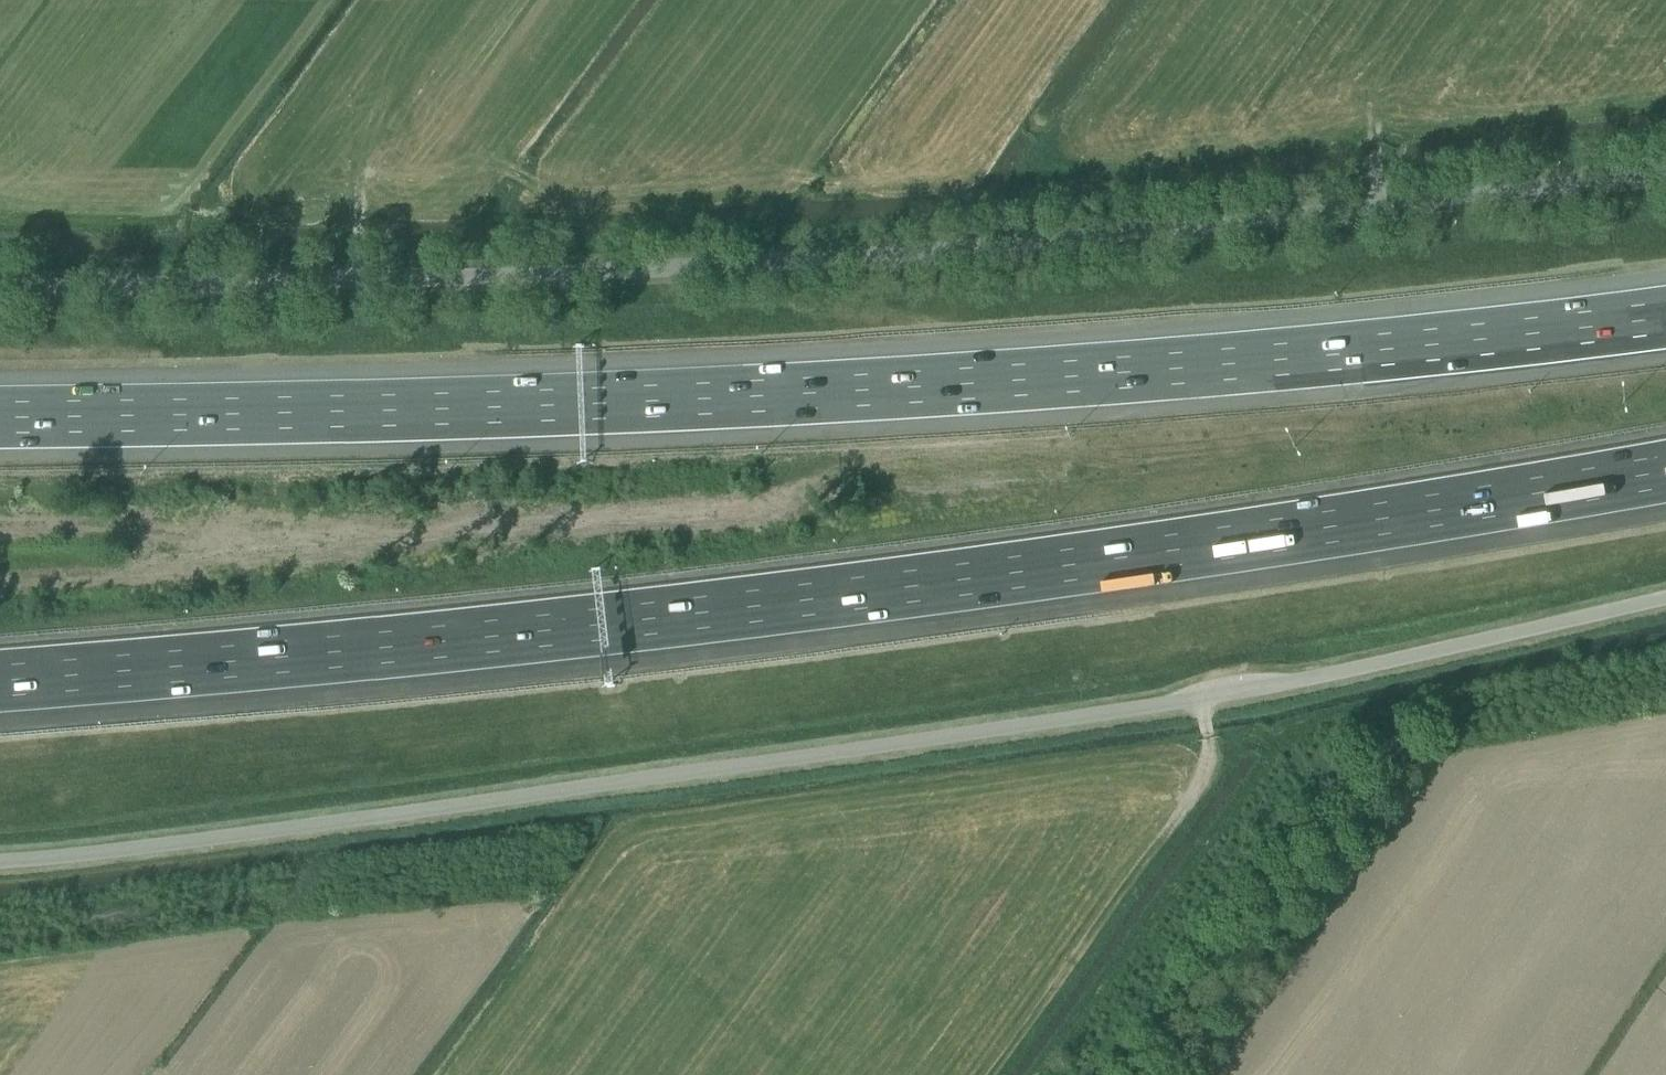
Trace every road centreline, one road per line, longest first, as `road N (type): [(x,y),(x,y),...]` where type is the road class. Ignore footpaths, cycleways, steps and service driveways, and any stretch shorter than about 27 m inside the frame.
road 1 (unclassified): [(1665,602),(1200,701),(253,835),(0,862)]
road 2 (motorway): [(0,682),(607,625),(1064,565),(1665,472)]
road 3 (unclassified): [(0,288),(977,249),(1665,172)]
road 4 (motorway): [(1665,317),(1124,373),(765,397),(0,418)]
road 5 (track): [(1200,701),(1206,768),(1148,859)]

